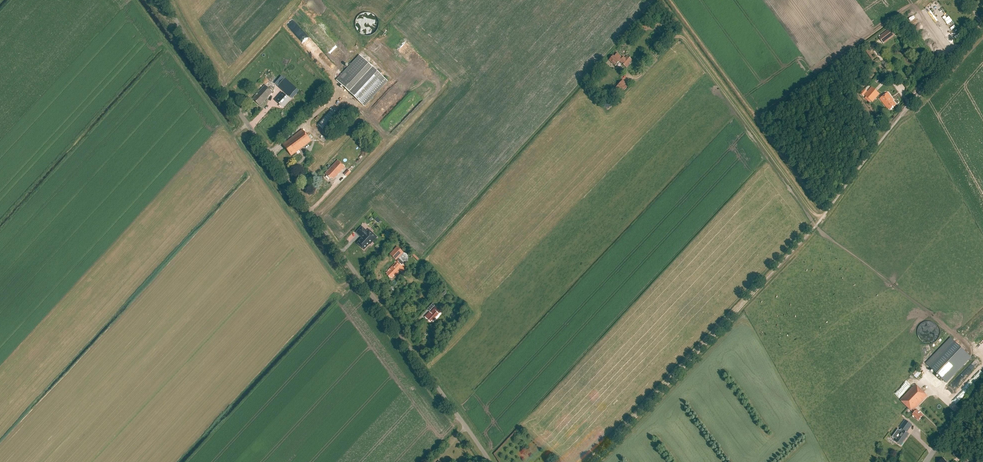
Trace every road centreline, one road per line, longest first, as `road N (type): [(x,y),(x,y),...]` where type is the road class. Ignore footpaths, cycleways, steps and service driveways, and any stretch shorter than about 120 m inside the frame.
road 1 (tertiary): [(488,461),(162,0)]
road 2 (track): [(821,220),(685,39),(673,39),(641,75),(629,76)]
road 3 (unclassified): [(821,220),(982,22)]

